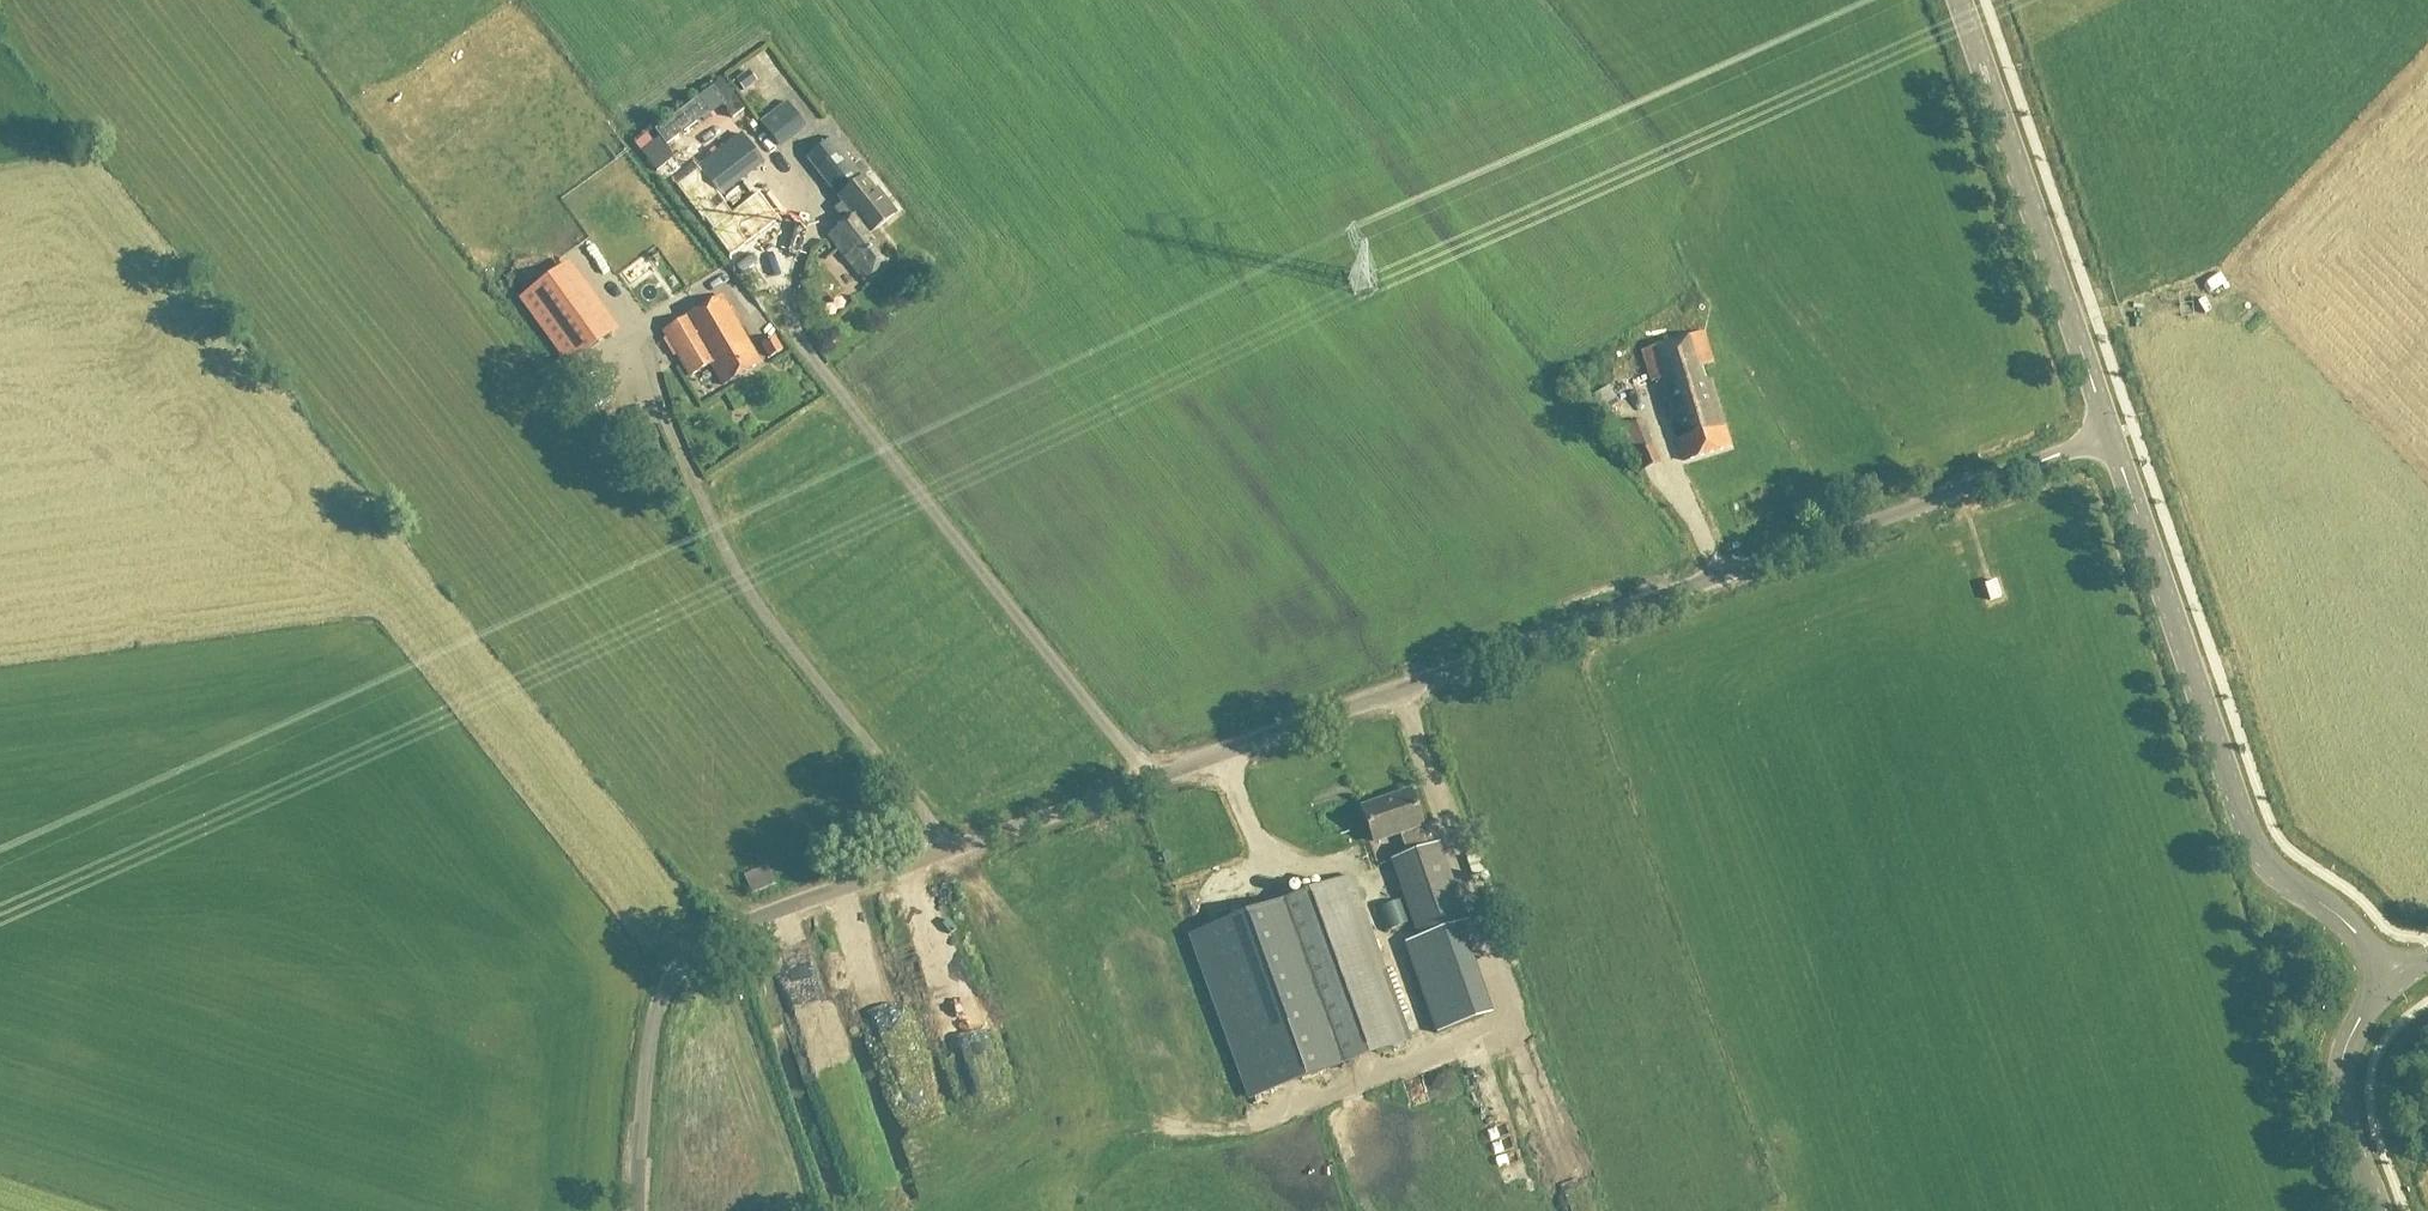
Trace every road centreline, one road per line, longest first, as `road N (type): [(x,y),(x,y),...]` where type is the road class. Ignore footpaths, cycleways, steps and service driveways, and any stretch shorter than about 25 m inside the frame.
road 1 (unclassified): [(634,1210),(648,1028),(665,981),(704,943),(755,917),(2110,441)]
road 2 (tertiary): [(2394,983),(2355,937),(2279,883),(2246,840),(2110,441)]
road 3 (tertiary): [(2110,441),(1954,0)]
road 4 (tertiary): [(2373,1210),(2336,1082),(2354,1021),(2394,983)]

